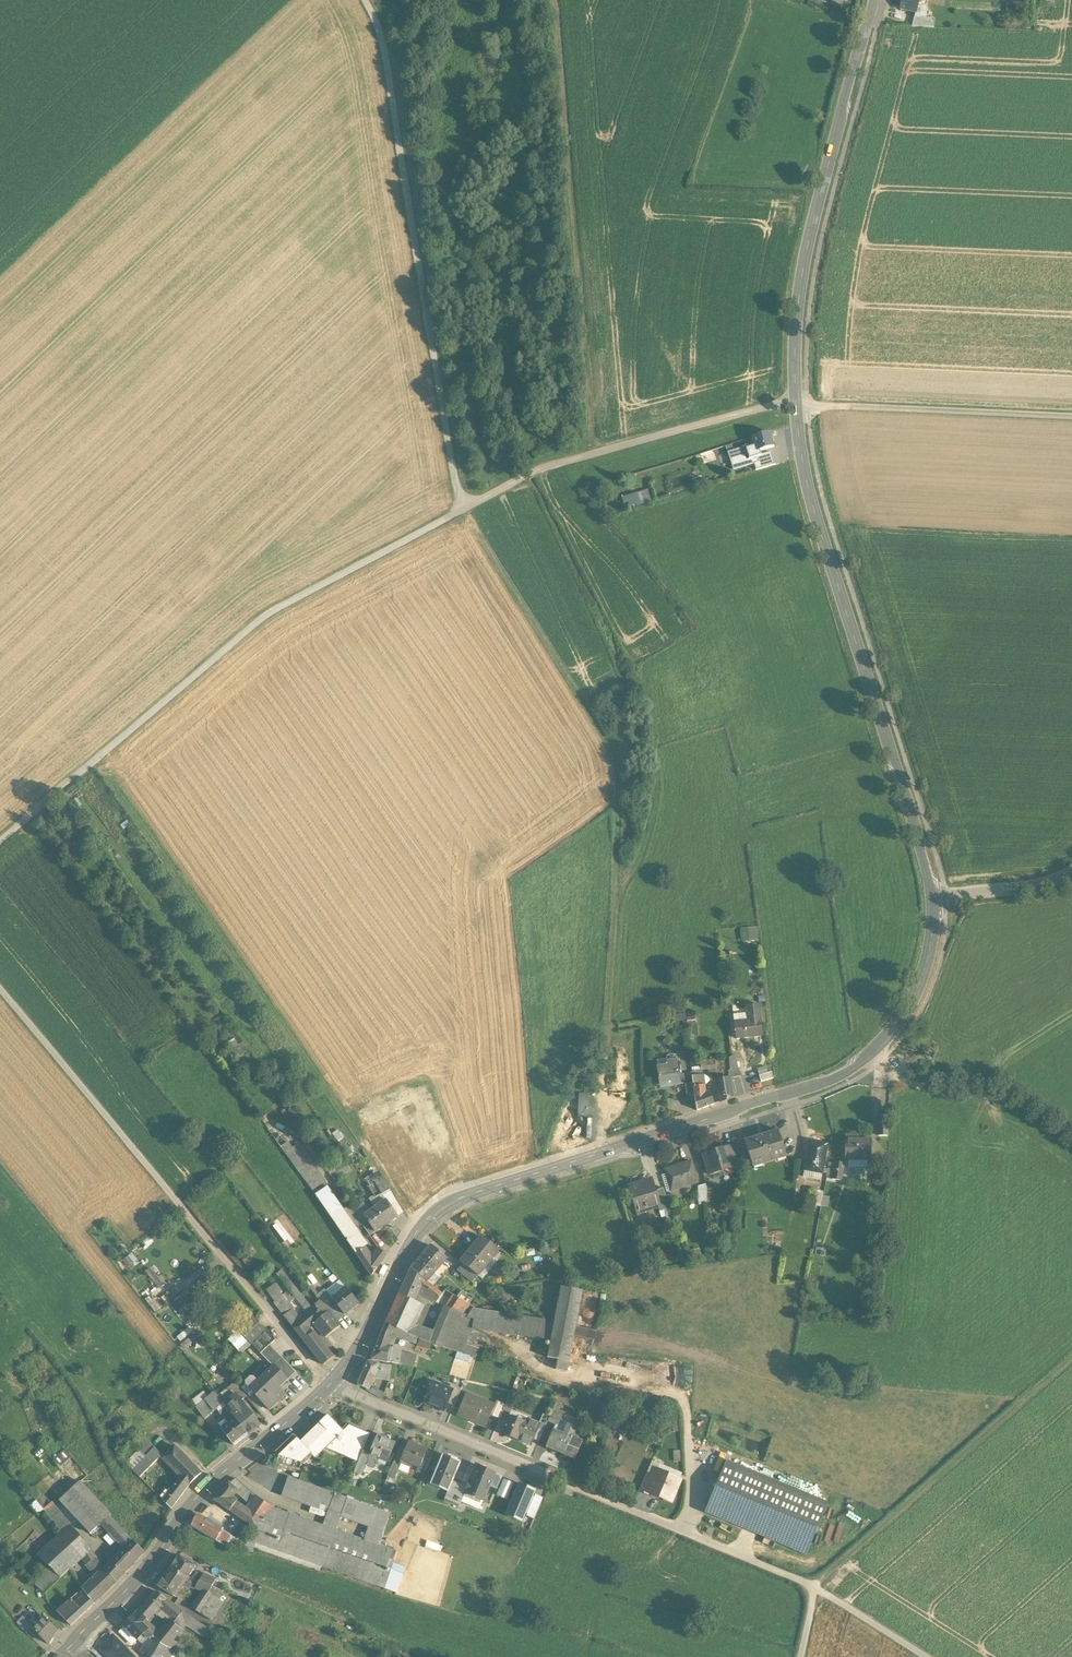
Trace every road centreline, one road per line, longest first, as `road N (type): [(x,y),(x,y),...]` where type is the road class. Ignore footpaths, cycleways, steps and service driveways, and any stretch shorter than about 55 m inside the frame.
road 1 (secondary): [(932,902),(856,627),(811,511),(793,401),(799,284),(874,0)]
road 2 (secondary): [(334,1381),(417,1232),(445,1207),(814,1086),(864,1060),(913,1000),(931,939),(932,902)]
road 3 (track): [(0,842),(264,617),(460,511)]
road 4 (track): [(460,511),(386,70),(365,0)]
road 5 (track): [(600,451),(561,12),(554,0)]
road 6 (track): [(0,988),(259,1301)]
road 7 (secondary): [(58,1656),(150,1564),(196,1499),(334,1381)]
road 8 (track): [(460,511),(546,466),(805,402)]
road 9 (track): [(1071,1371),(814,1589)]
road 10 (residential): [(620,1504),(334,1381)]
road 11 (track): [(923,1656),(798,1581),(687,1532)]
road 12 (track): [(805,402),(1071,417)]
road 13 (track): [(872,1053),(908,1082),(1005,1101),(1071,1142)]
road 14 (track): [(615,875),(634,863),(649,820),(650,720)]
road 15 (tertiary): [(945,899),(1071,875)]

